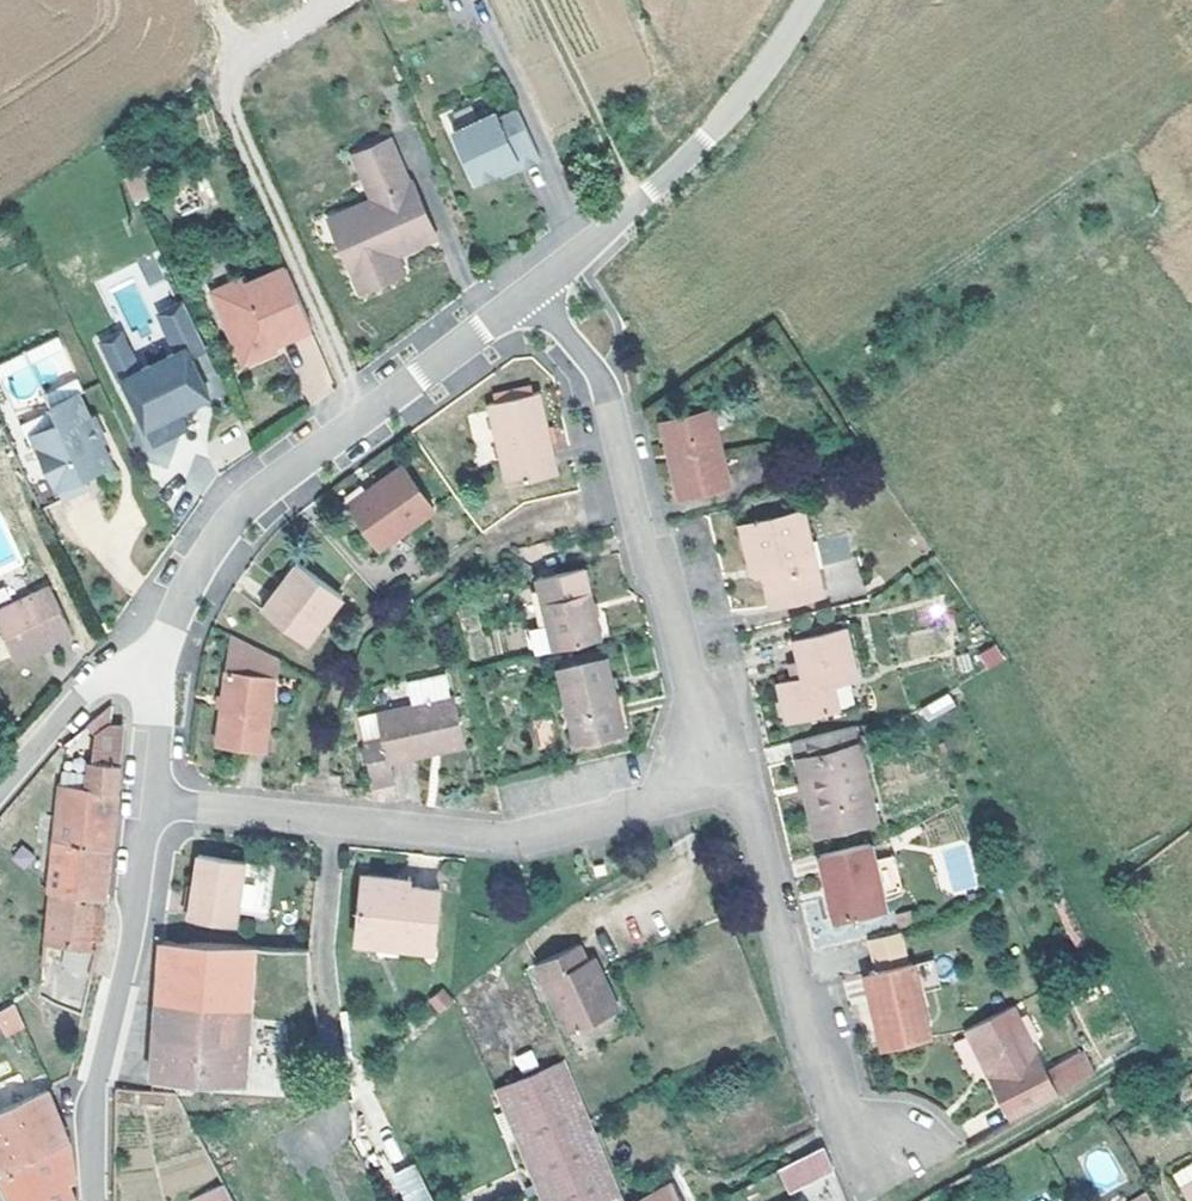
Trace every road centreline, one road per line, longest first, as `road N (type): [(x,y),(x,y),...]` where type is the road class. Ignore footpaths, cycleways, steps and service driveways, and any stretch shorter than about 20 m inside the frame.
road 1 (residential): [(144,807),(554,836),(740,789)]
road 2 (residential): [(740,789),(687,694),(596,368),(539,292)]
road 3 (unclassified): [(539,292),(298,460),(207,550),(169,642)]
road 4 (residential): [(740,789),(835,1097),(849,1119),(926,1161)]
road 5 (unclassified): [(808,0),(710,137),(539,292)]
road 6 (unclassified): [(144,807),(96,1057),(91,1200)]
road 7 (track): [(1179,1044),(941,1180),(926,1161)]
road 8 (residential): [(169,642),(126,657),(0,791)]
road 9 (unclassified): [(169,642),(144,807)]

